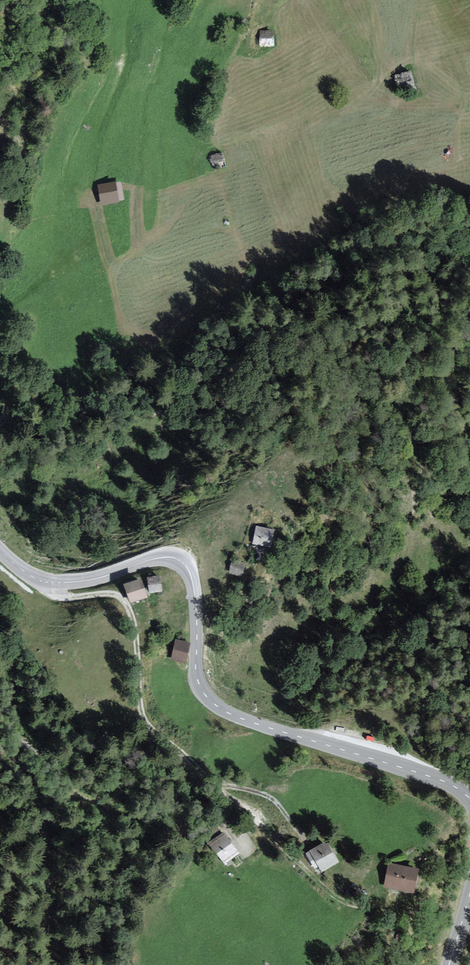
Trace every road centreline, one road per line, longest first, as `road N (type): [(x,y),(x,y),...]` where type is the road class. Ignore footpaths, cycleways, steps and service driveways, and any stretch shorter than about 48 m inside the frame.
road 1 (tertiary): [(469,803),(457,789),(218,709),(202,689),(197,586),(188,564),(173,556),(83,582),(43,583),(0,551)]
road 2 (track): [(43,583),(59,597),(126,603),(145,728),(232,791),(273,799),(295,828)]

